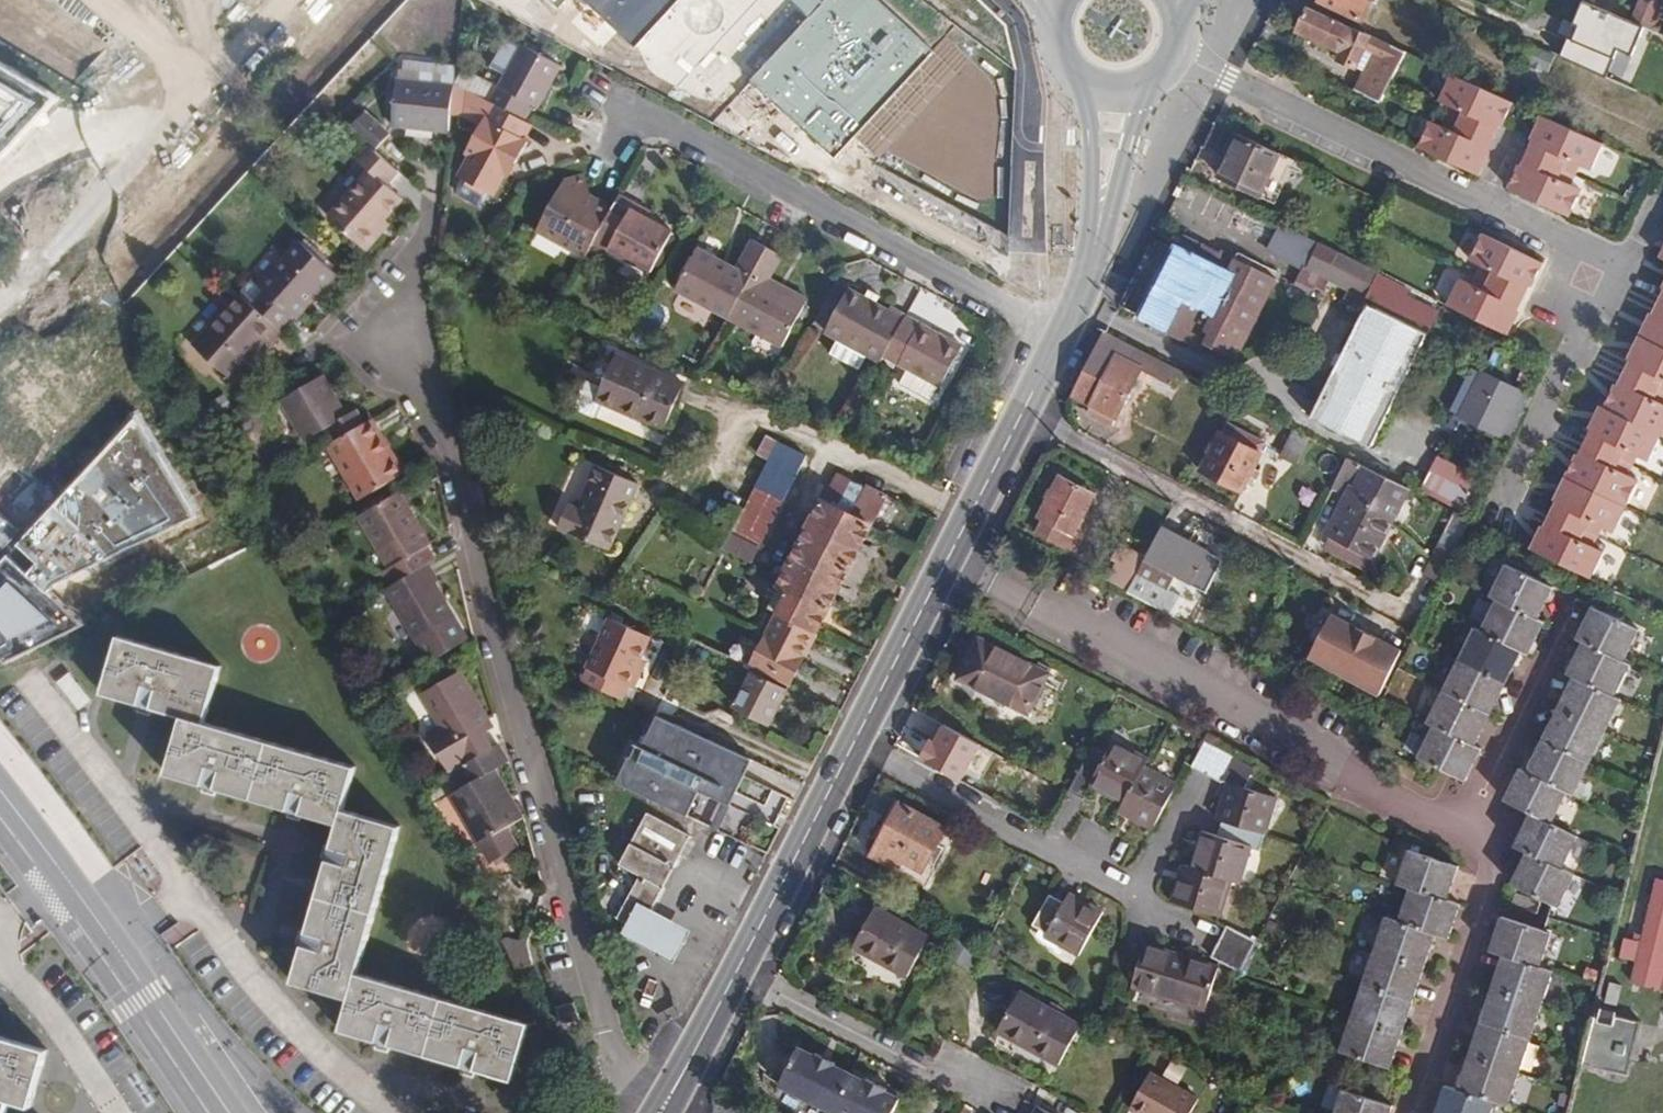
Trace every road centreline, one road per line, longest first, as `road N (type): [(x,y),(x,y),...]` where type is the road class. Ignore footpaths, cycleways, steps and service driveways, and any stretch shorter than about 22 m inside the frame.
road 1 (residential): [(1411,1112),(1501,850),(946,567)]
road 2 (residential): [(398,335),(451,458),(639,1112)]
road 3 (residential): [(1508,489),(1616,267),(1176,54)]
road 4 (residential): [(624,111),(1065,331)]
road 5 (secondary): [(946,567),(720,1002)]
road 6 (residential): [(1414,617),(1026,414)]
road 7 (tertiary): [(0,784),(238,1112)]
road 8 (residential): [(0,307),(203,88)]
road 9 (secondary): [(1112,90),(1101,226),(1065,331)]
road 10 (secondary): [(1026,414),(946,567)]
road 11 (residential): [(203,88),(91,0)]
road 12 (secondary): [(720,1002),(647,1112)]
road 13 (secondary): [(669,1112),(720,1002)]
road 14 (secondary): [(1057,0),(1052,33),(1059,54),(1091,84),(1112,90)]

